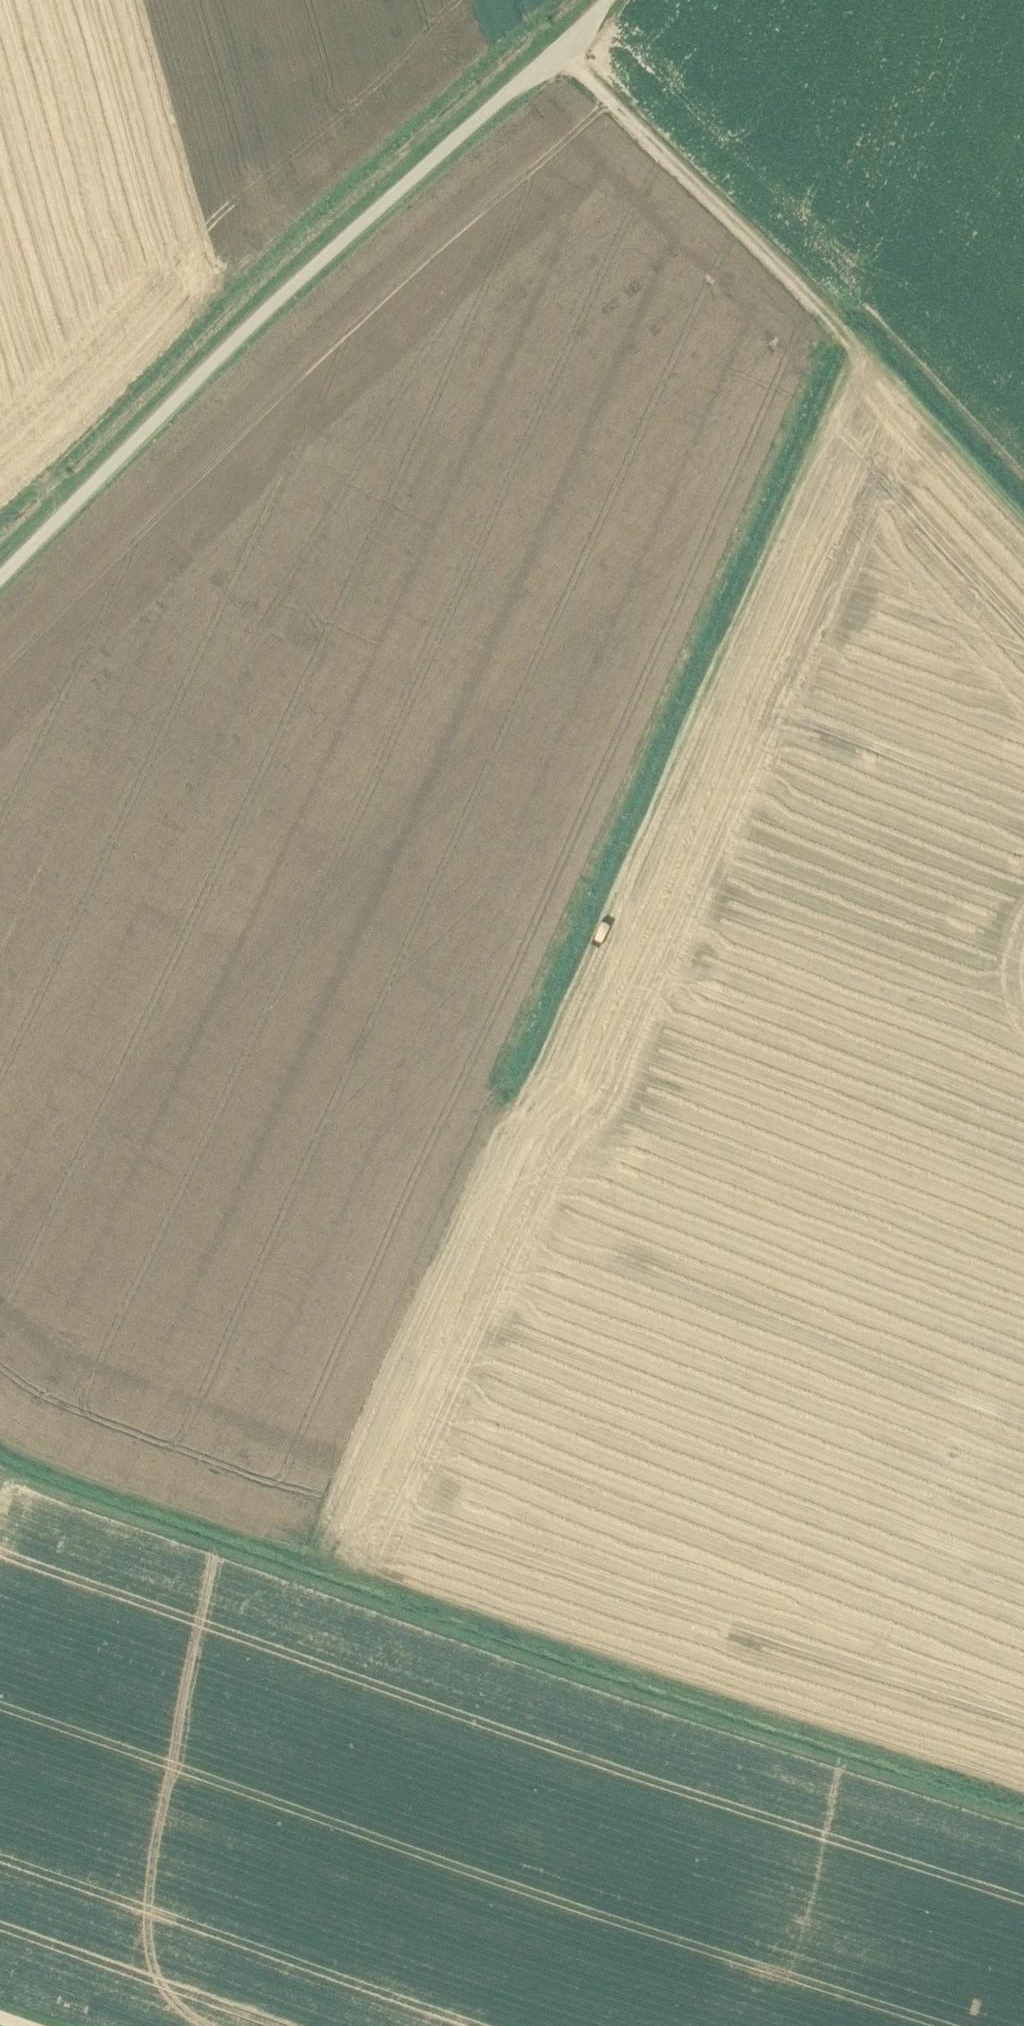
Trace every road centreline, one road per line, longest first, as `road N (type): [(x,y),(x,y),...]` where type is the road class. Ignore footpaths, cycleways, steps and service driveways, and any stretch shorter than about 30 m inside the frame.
road 1 (track): [(864,350),(563,53)]

